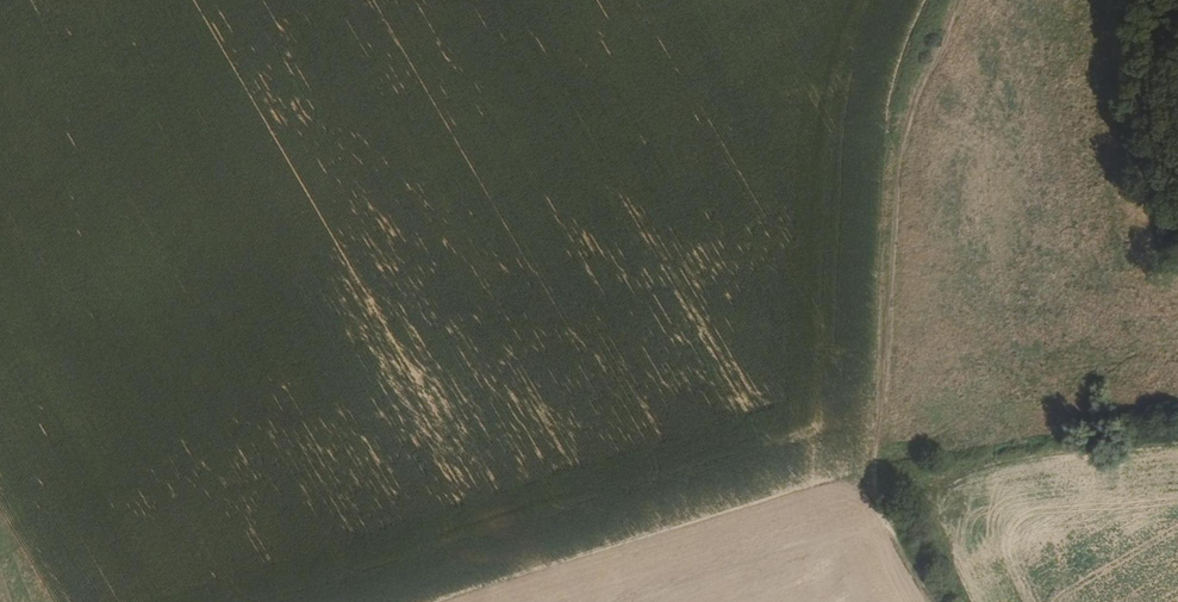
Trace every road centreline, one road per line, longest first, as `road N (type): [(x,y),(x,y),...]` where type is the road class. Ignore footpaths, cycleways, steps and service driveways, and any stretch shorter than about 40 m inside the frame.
road 1 (track): [(943,0),(897,91),(874,488),(934,601)]

